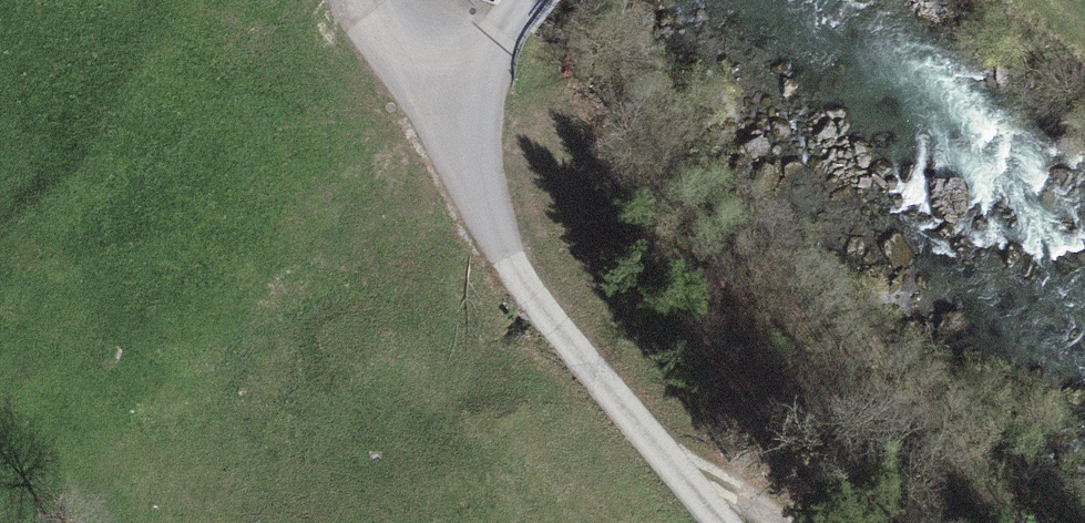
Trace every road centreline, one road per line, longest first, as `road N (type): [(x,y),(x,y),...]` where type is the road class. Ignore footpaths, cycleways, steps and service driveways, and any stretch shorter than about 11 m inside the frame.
road 1 (unclassified): [(720,522),(504,255),(478,175),(483,75)]
road 2 (track): [(663,457),(696,462),(751,488),(794,522)]

